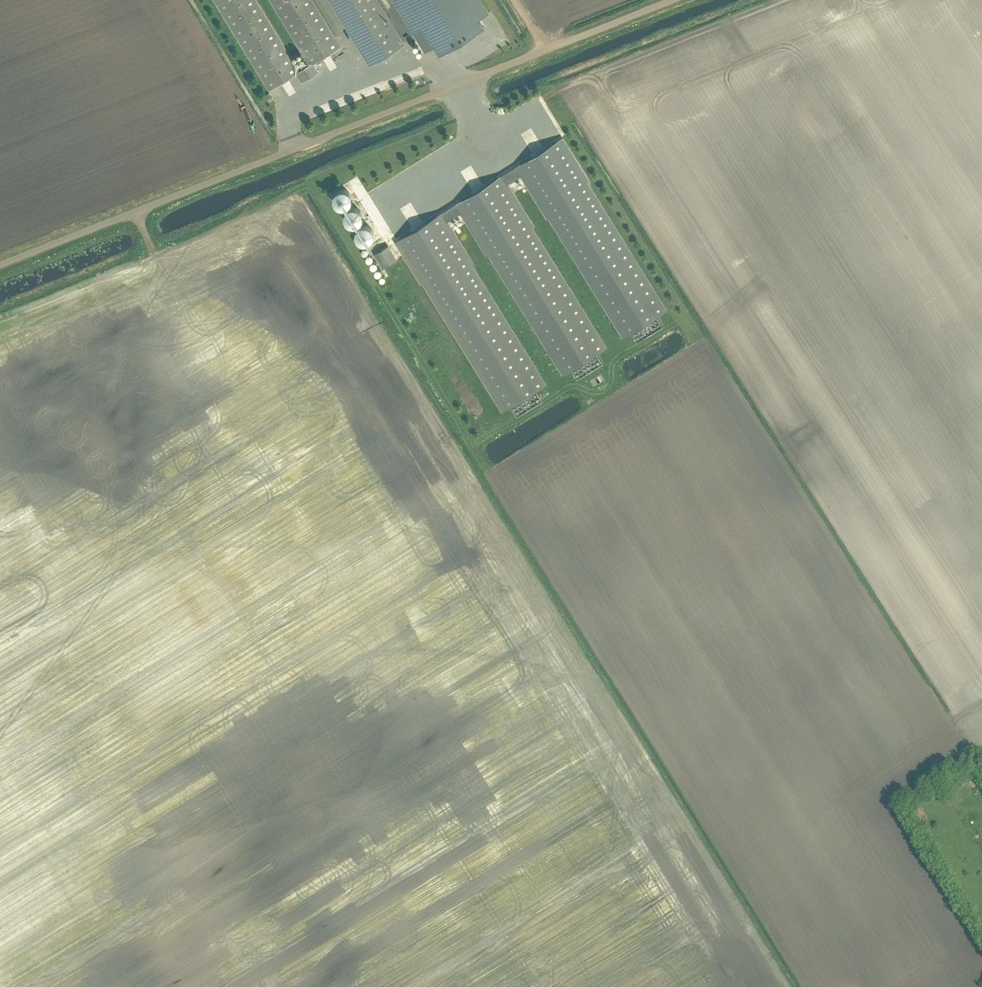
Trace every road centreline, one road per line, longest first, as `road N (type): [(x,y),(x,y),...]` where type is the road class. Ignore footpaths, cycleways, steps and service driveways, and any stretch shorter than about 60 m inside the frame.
road 1 (unclassified): [(0,264),(669,0)]

